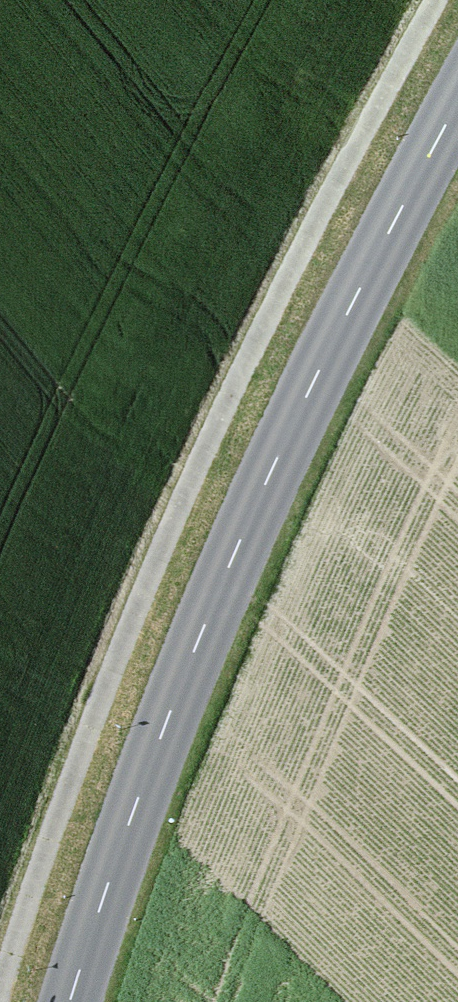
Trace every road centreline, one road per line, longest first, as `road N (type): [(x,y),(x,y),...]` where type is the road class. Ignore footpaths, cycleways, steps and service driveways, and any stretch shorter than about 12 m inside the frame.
road 1 (track): [(437,0),(224,376),(0,977)]
road 2 (tertiary): [(72,1001),(115,863),(224,578),(280,450),(457,104)]

